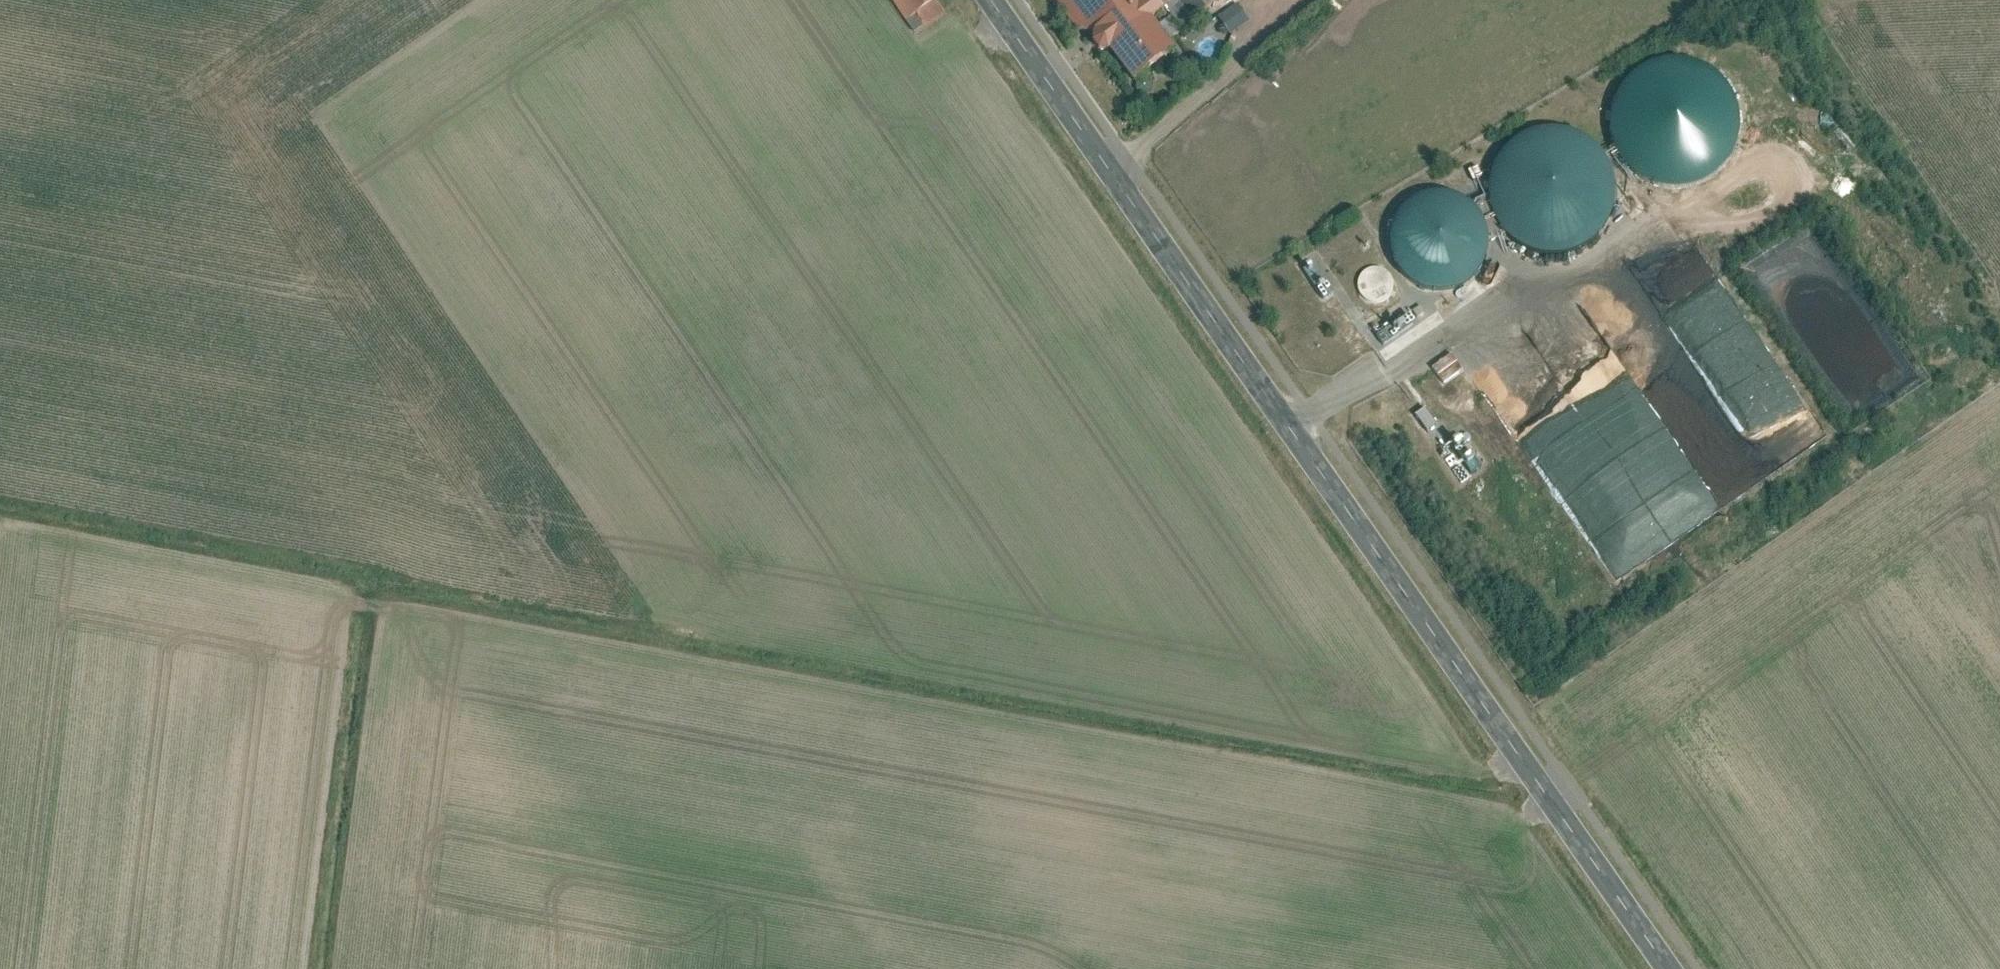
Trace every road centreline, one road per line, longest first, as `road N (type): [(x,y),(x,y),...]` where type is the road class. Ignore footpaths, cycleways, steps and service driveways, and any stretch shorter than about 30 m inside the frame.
road 1 (tertiary): [(987,0),(1663,968)]

